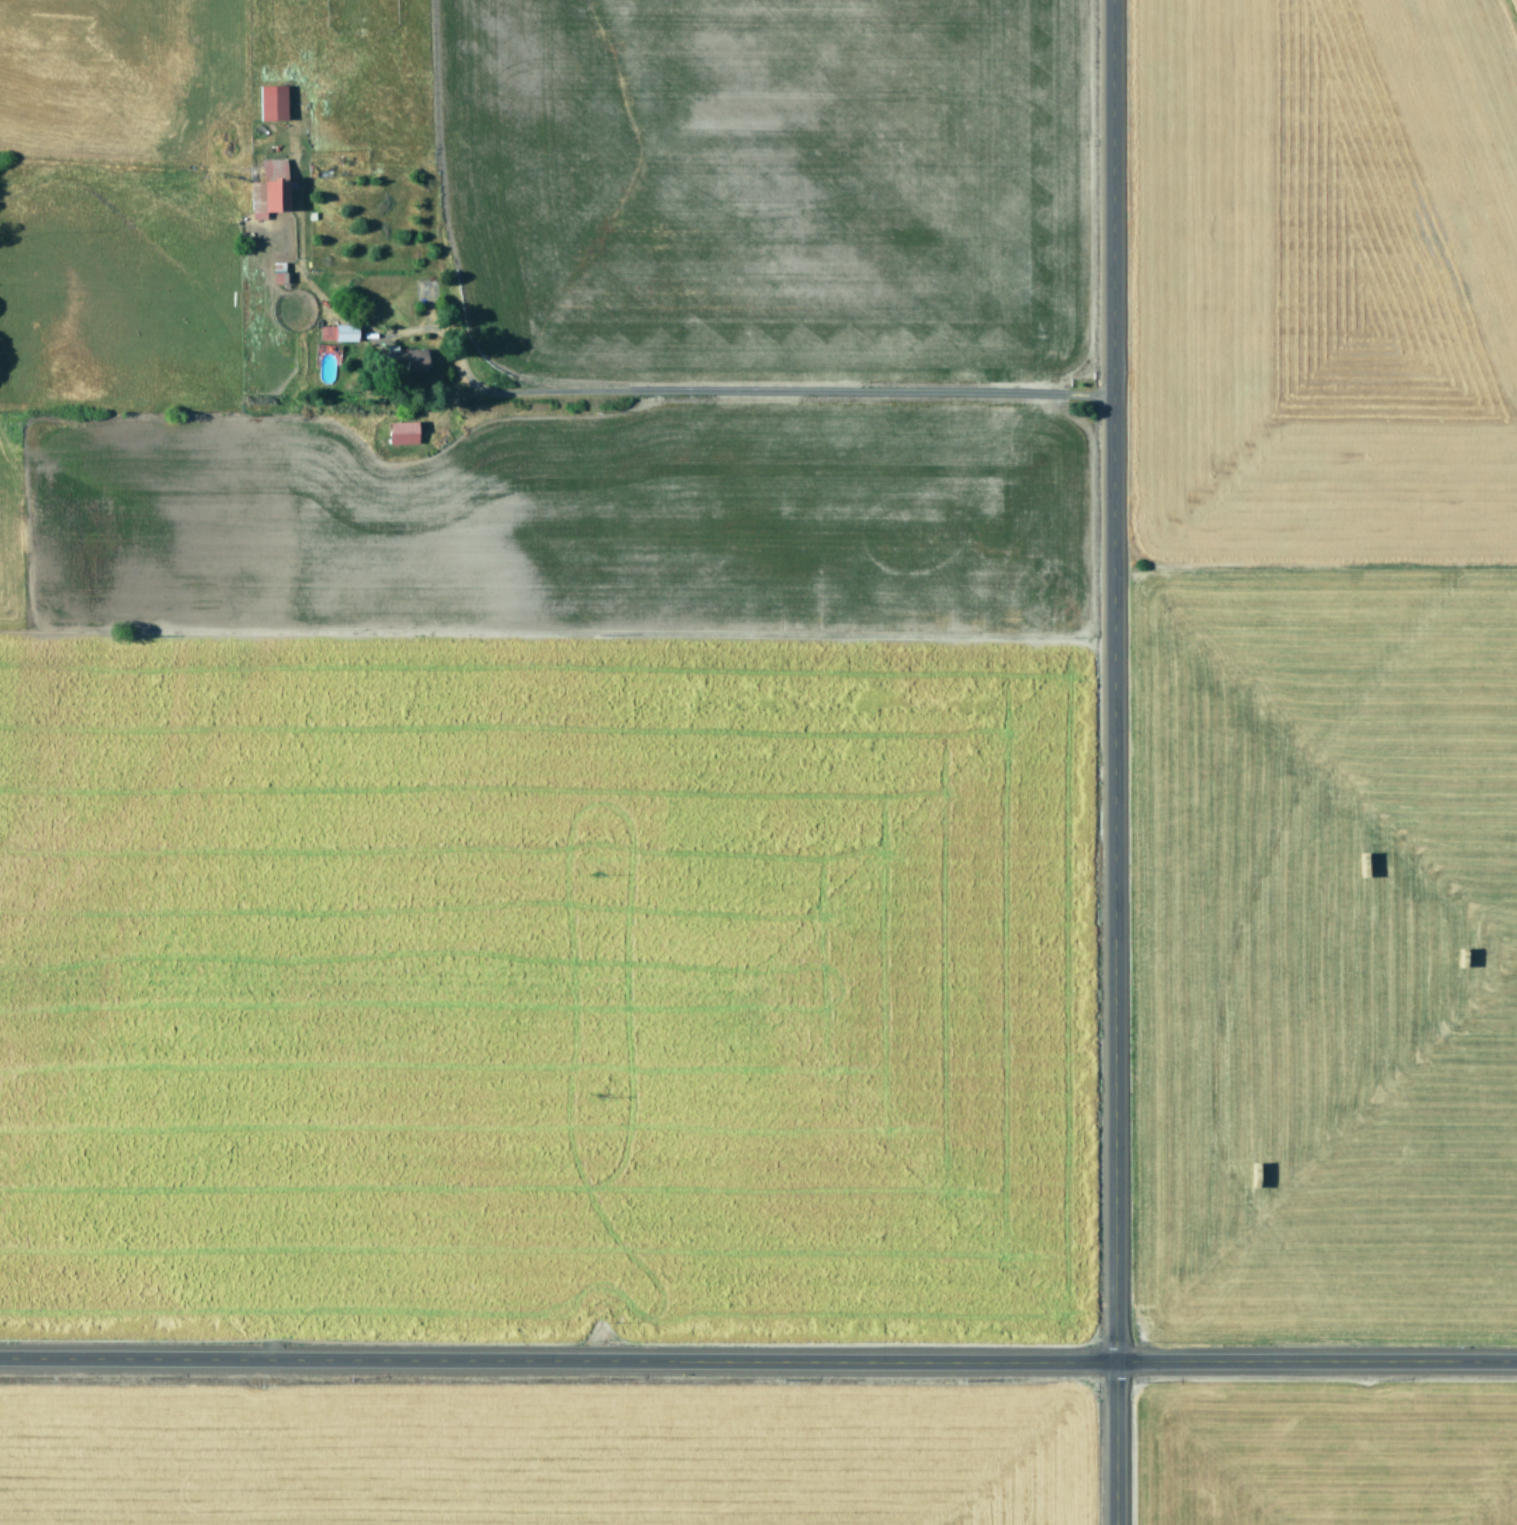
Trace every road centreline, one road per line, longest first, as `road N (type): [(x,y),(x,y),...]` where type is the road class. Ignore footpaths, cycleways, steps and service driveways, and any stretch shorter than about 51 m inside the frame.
road 1 (tertiary): [(1114,1524),(1106,0)]
road 2 (tertiary): [(0,1358),(1114,1361)]
road 3 (residential): [(1106,378),(908,395),(665,402),(528,387),(423,330)]
road 4 (tertiary): [(1516,1360),(1114,1361)]

